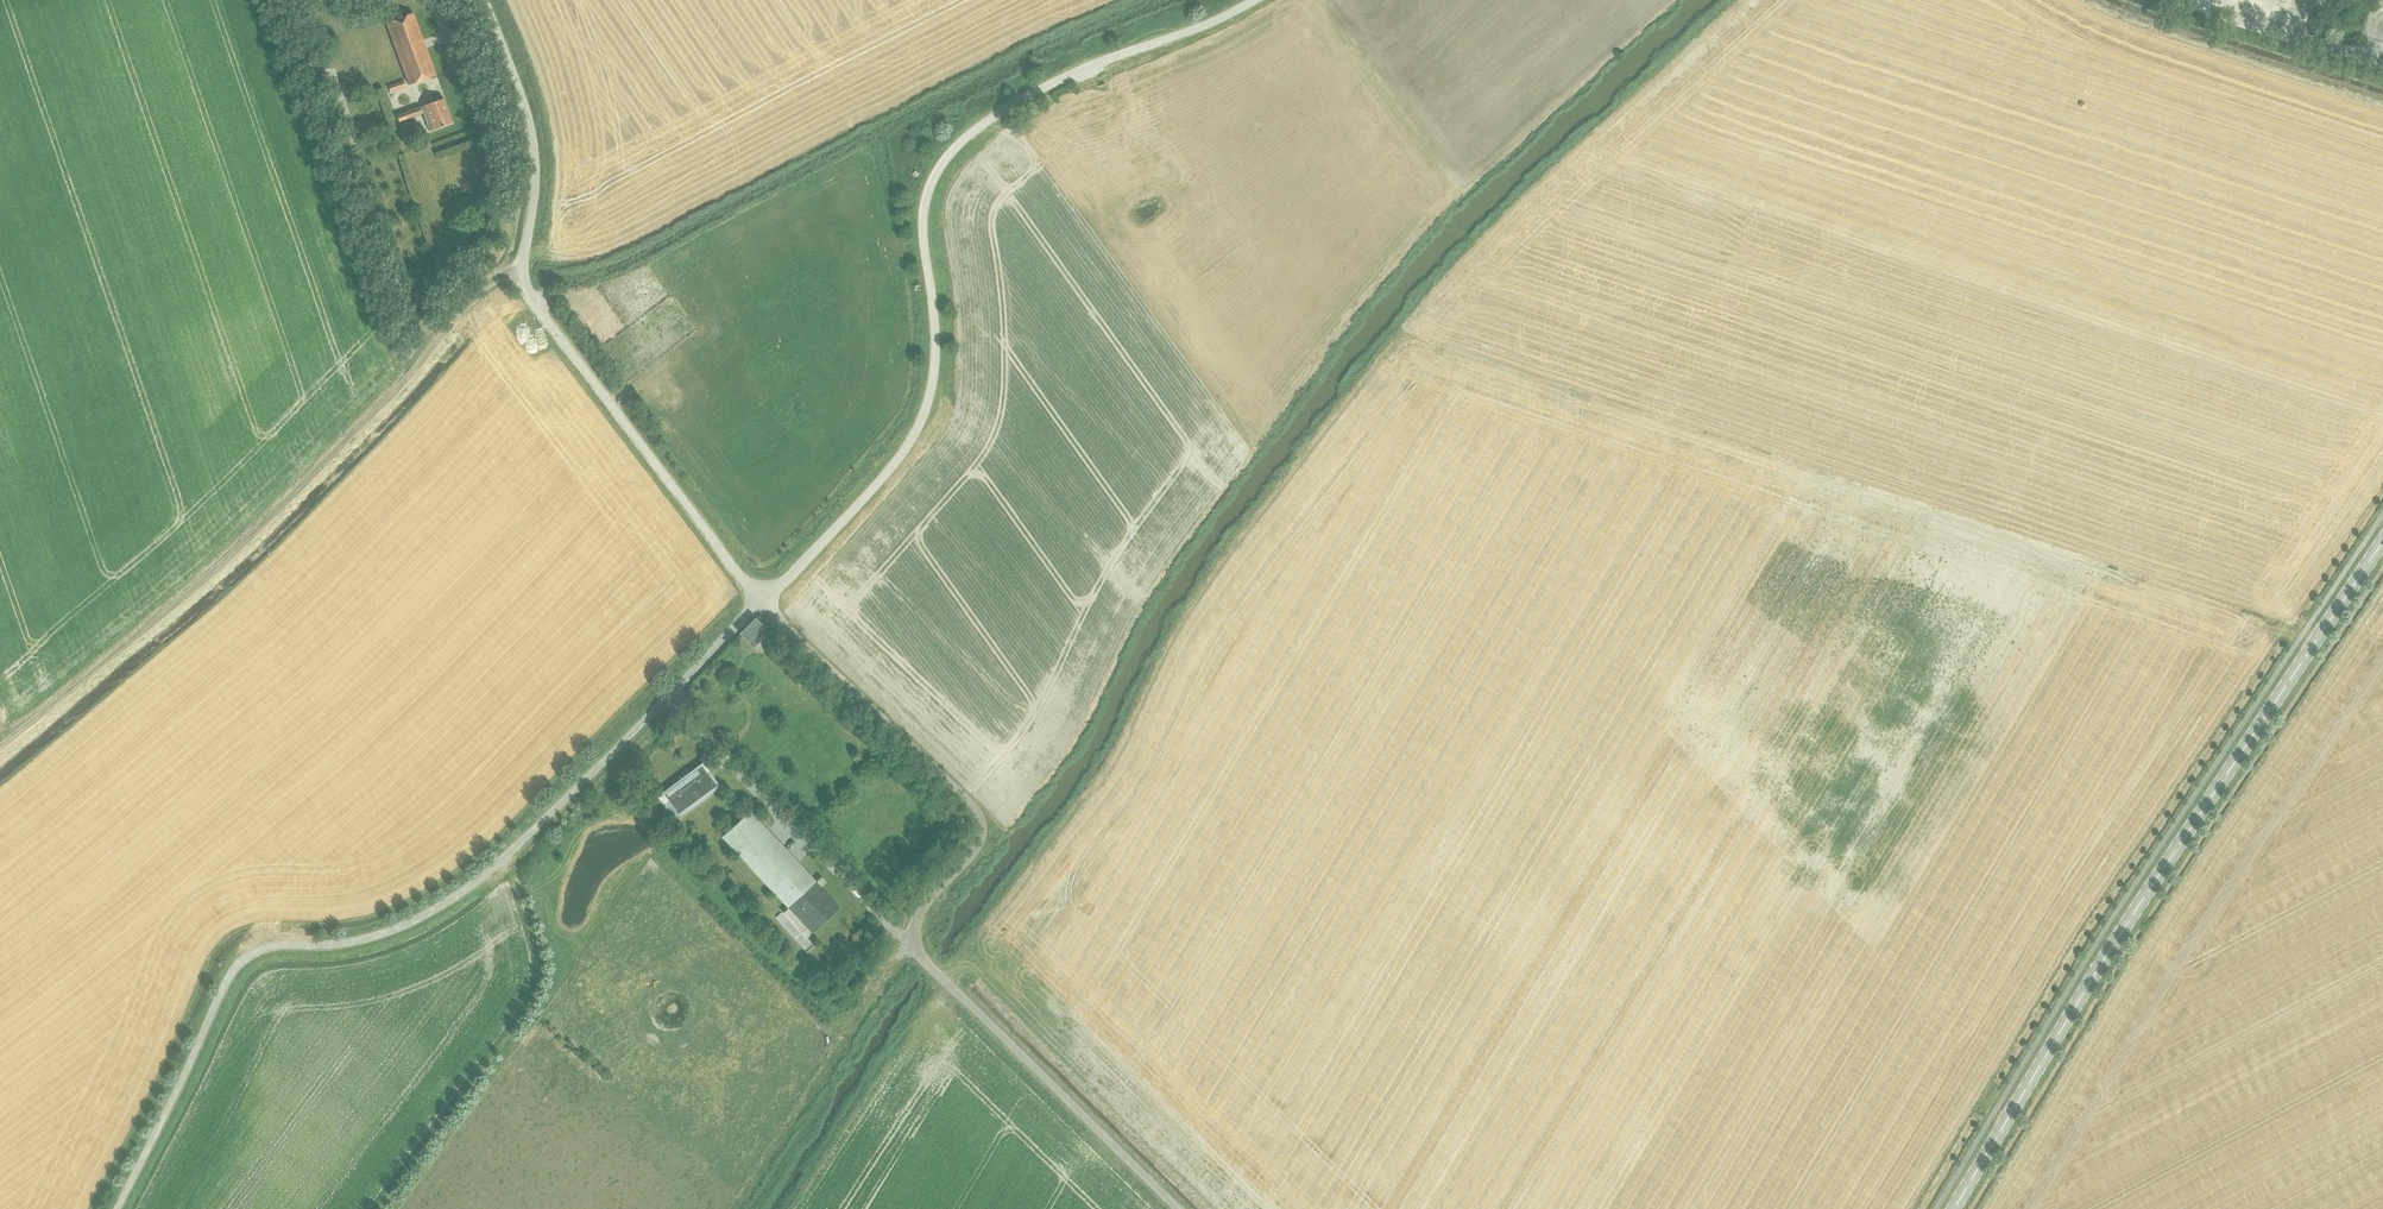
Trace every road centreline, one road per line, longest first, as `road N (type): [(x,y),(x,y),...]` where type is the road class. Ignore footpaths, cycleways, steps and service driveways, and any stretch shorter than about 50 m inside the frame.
road 1 (unclassified): [(116,1208),(239,961),(269,945),(352,942),(403,927),(456,894),(505,858),(760,603)]
road 2 (unclassified): [(760,603),(878,483),(923,413),(934,340),(923,207),(946,158),(1036,91),(1254,0)]
road 3 (unclassified): [(1177,1208),(917,951),(912,921),(975,843),(979,819),(760,603)]
road 4 (secondary): [(1954,1208),(2164,867),(2382,542)]
road 5 (unclassified): [(523,271),(480,291),(279,510),(0,747)]
road 6 (unclassified): [(760,603),(531,297),(523,271)]
road 7 (track): [(505,858),(537,941),(541,978),(535,999),(380,1208)]
road 8 (track): [(915,946),(741,1203)]
road 9 (unclassified): [(523,271),(534,146),(484,0)]
road 10 (unclassified): [(2382,64),(2179,0)]

